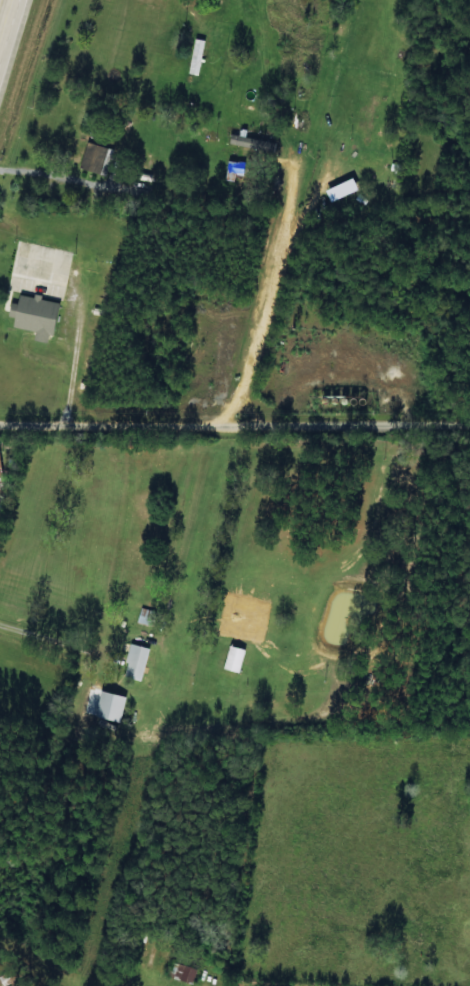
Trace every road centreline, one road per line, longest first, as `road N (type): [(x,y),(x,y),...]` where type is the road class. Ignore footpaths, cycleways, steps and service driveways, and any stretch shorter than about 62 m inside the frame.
road 1 (residential): [(0,428),(469,419)]

